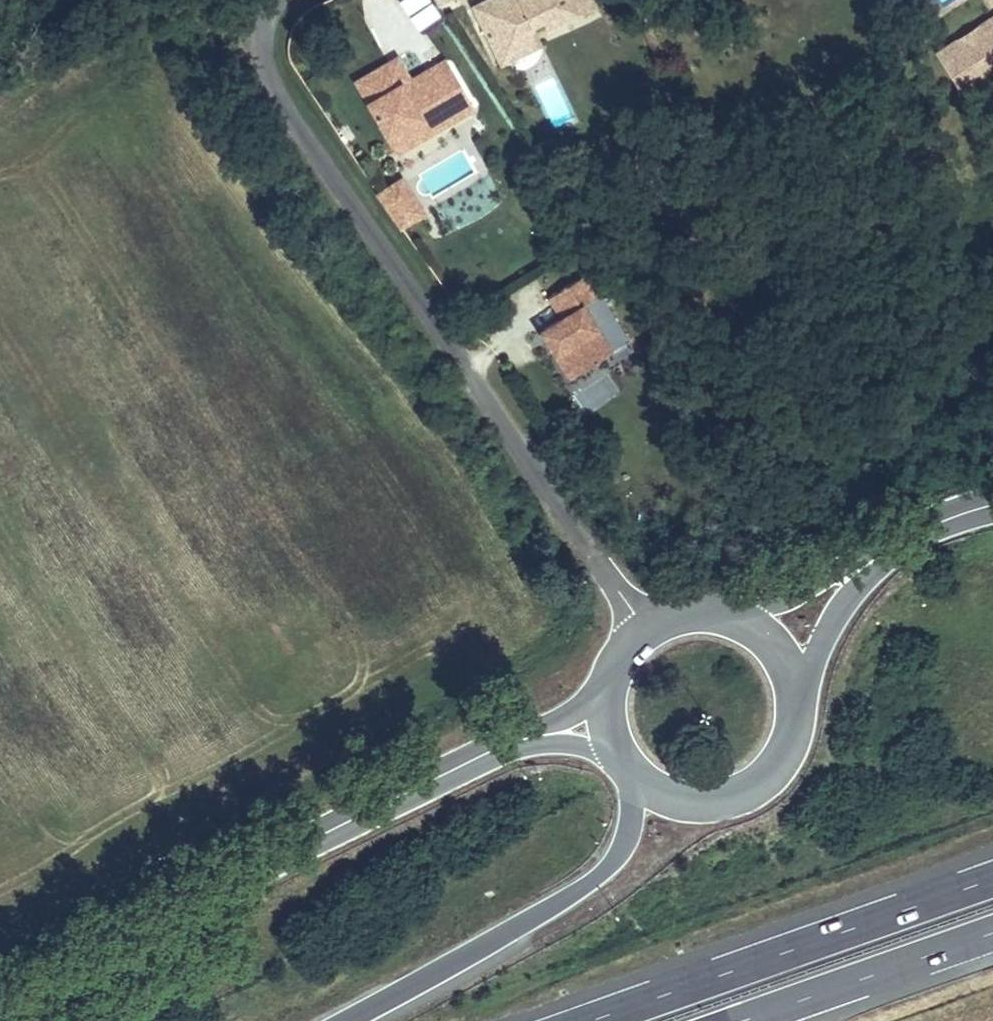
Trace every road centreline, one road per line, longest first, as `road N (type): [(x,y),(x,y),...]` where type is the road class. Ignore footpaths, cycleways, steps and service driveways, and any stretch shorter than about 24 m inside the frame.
road 1 (unclassified): [(647,628),(265,81),(260,35),(285,0)]
road 2 (primary): [(0,1009),(484,753)]
road 3 (motorway): [(992,879),(591,1020)]
road 4 (motorway): [(632,773),(628,827),(595,879),(349,1020)]
road 5 (motorway): [(743,1020),(992,932)]
road 6 (primary): [(632,773),(691,803),(744,795),(784,760),(800,709)]
road 7 (primary): [(800,709),(836,619),(908,540)]
road 8 (primary): [(908,540),(821,587),(735,616)]
road 9 (primary): [(484,753),(577,747),(624,764)]
road 10 (primary): [(608,685),(569,717),(484,753)]

